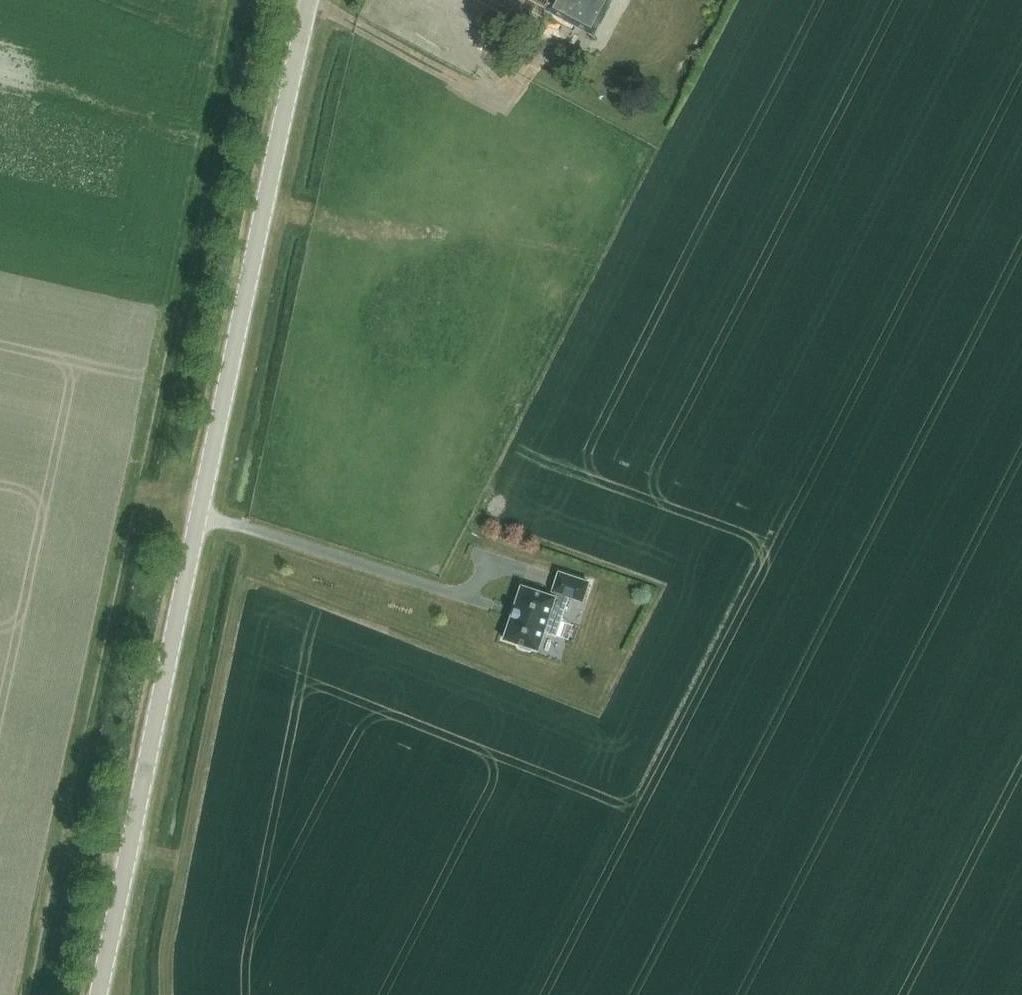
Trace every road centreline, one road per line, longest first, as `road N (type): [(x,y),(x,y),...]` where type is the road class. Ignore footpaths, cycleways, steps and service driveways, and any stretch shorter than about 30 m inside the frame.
road 1 (tertiary): [(96,994),(306,0)]

